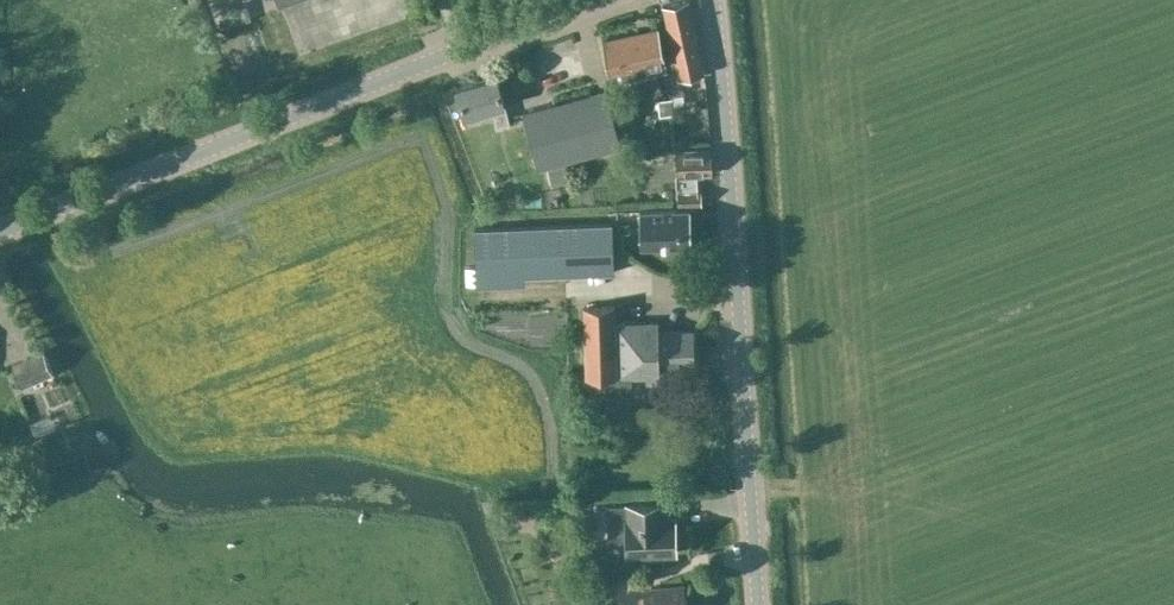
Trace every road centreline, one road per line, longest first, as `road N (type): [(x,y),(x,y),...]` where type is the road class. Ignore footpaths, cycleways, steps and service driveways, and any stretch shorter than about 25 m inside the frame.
road 1 (tertiary): [(0,233),(587,0)]
road 2 (tertiary): [(759,604),(714,0)]

